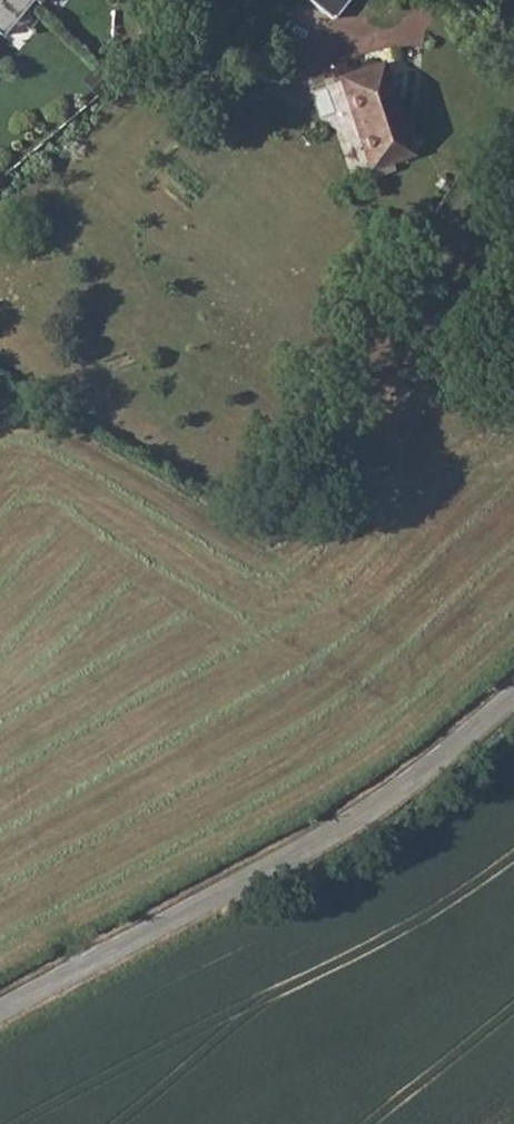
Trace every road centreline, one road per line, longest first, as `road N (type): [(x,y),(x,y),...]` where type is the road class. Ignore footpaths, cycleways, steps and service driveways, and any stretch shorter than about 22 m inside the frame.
road 1 (residential): [(513,695),(434,764),(263,876),(0,1016)]

